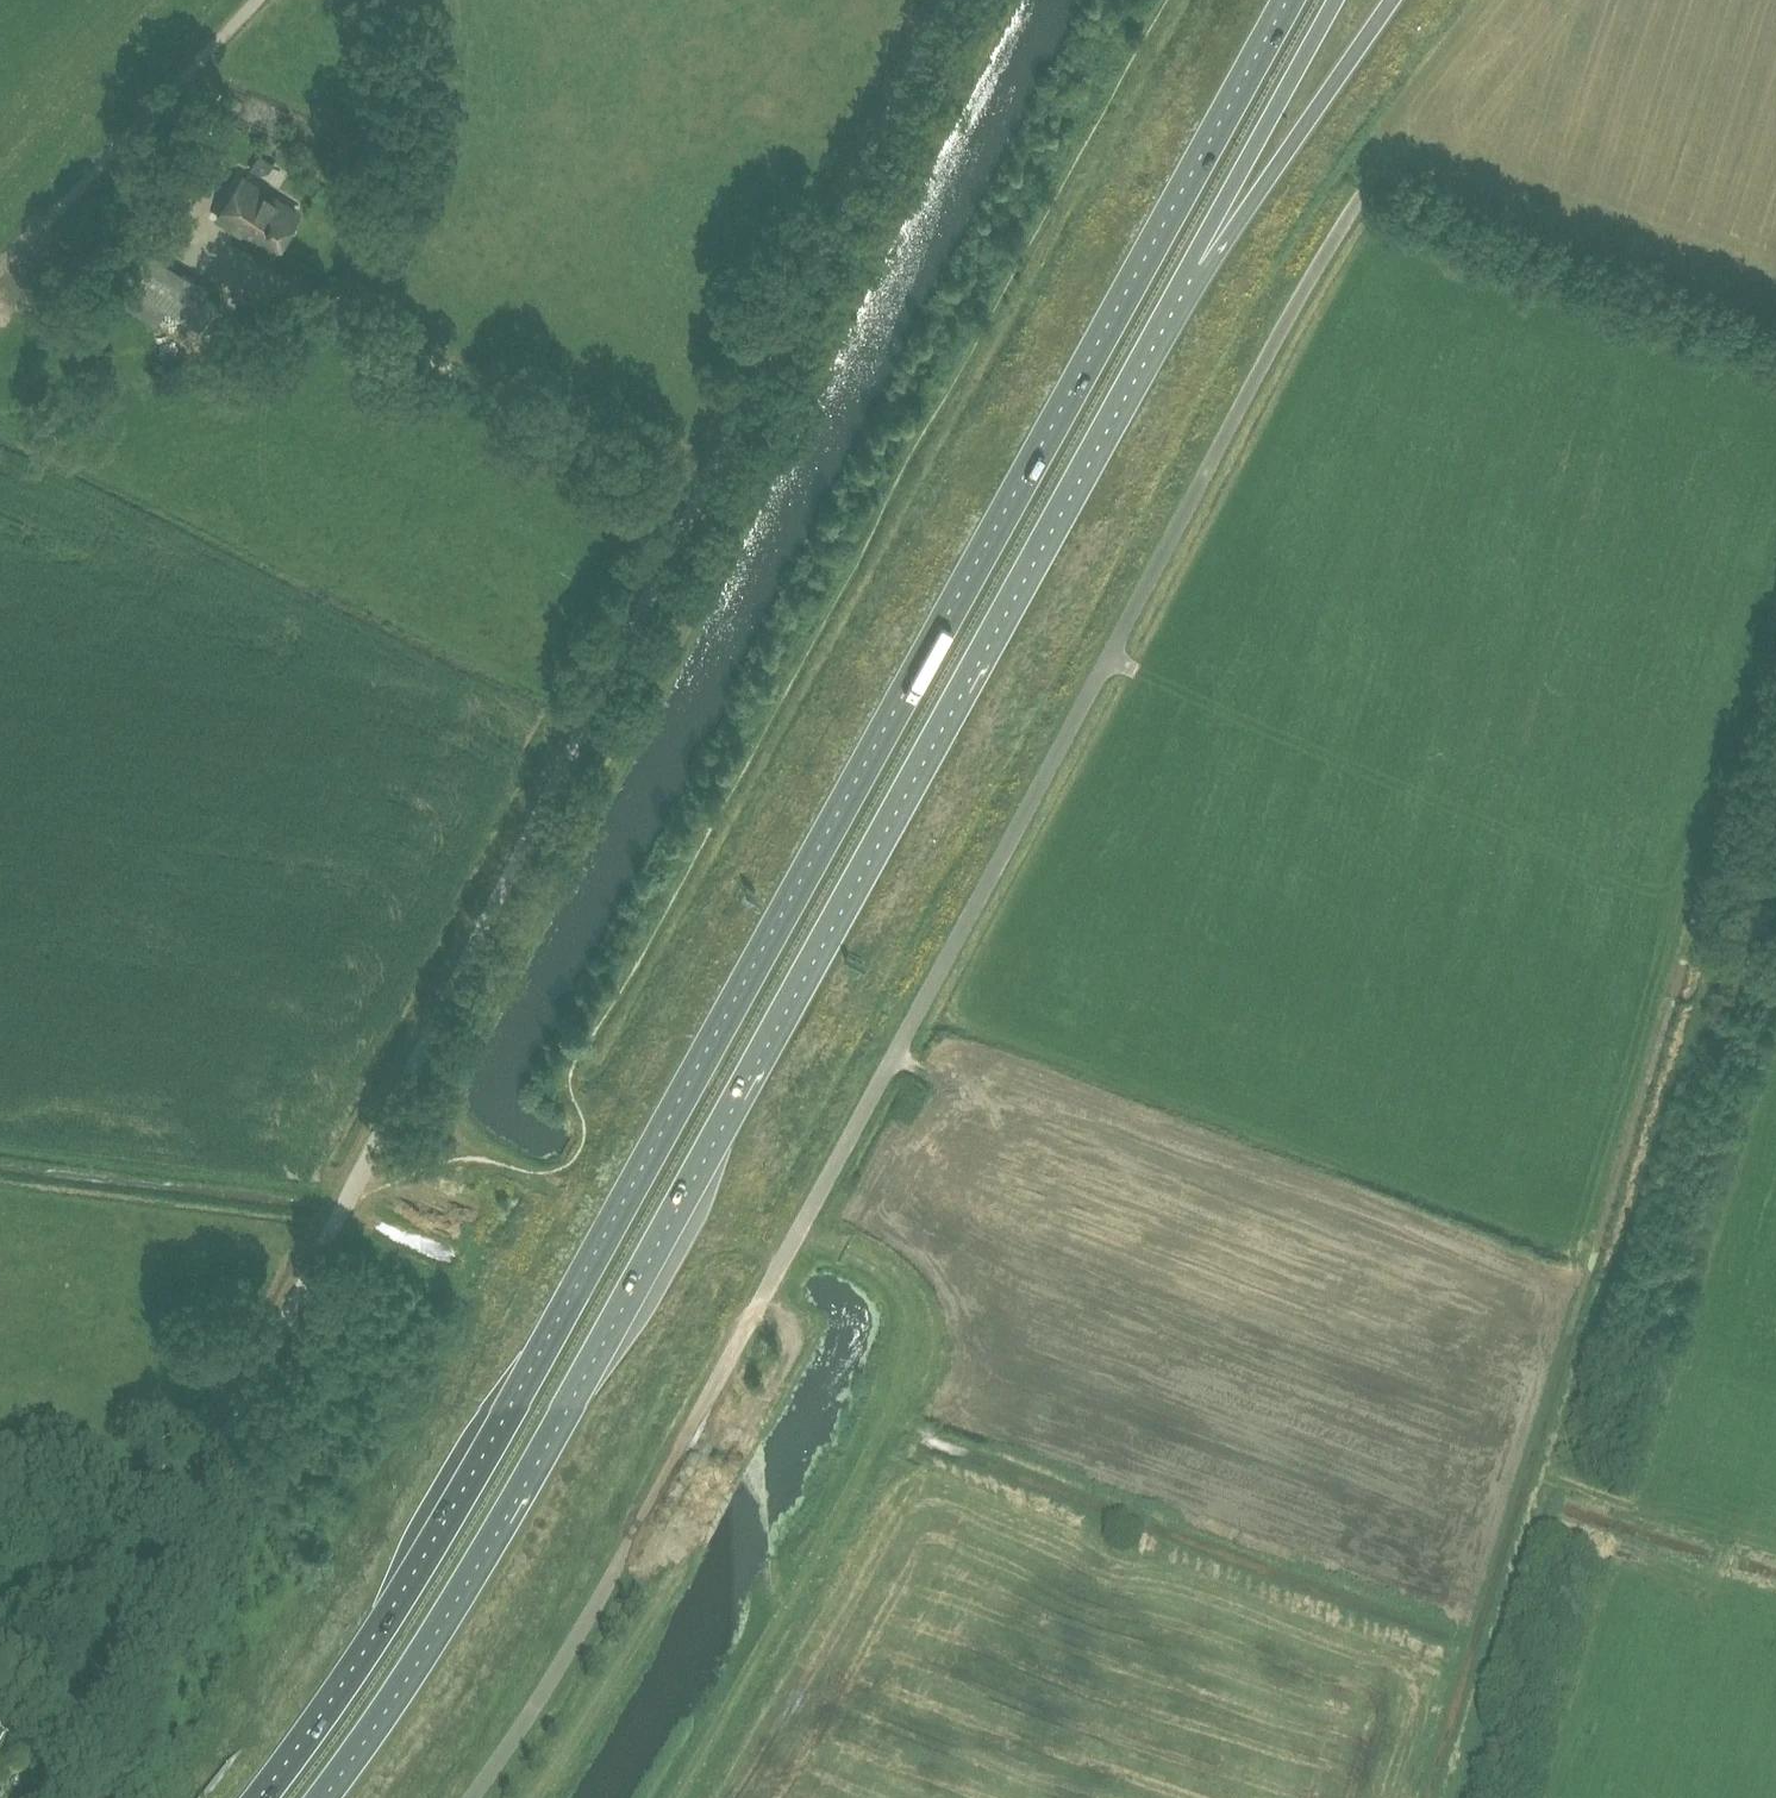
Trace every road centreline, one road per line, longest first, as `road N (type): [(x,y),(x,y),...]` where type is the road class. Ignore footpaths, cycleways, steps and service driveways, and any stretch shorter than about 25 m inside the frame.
road 1 (trunk): [(1298,0),(454,1521),(331,1716),(269,1797)]
road 2 (unclassified): [(49,1797),(951,0)]
road 3 (unclassified): [(475,1797),(593,1617),(1363,199)]
road 4 (trunk): [(312,1797),(511,1490),(1191,263)]
road 5 (trunk): [(1191,263),(1291,147),(1393,0)]
road 6 (trunk): [(1191,263),(1337,0)]

